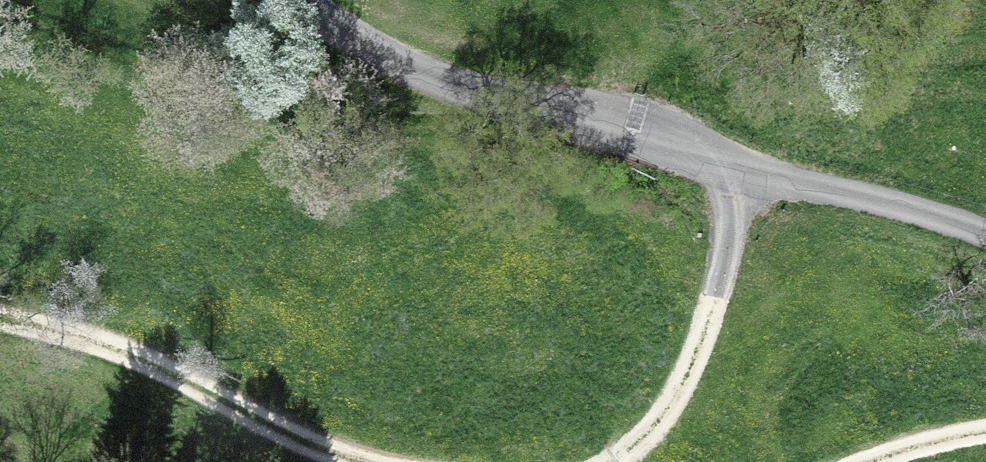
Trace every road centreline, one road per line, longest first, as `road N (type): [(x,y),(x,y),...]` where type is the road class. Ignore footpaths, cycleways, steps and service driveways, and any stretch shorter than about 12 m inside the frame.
road 1 (unclassified): [(985,234),(408,71),(366,52),(302,0)]
road 2 (track): [(353,461),(281,435),(102,343),(0,321)]
road 3 (track): [(755,170),(683,375),(646,435),(616,461)]

